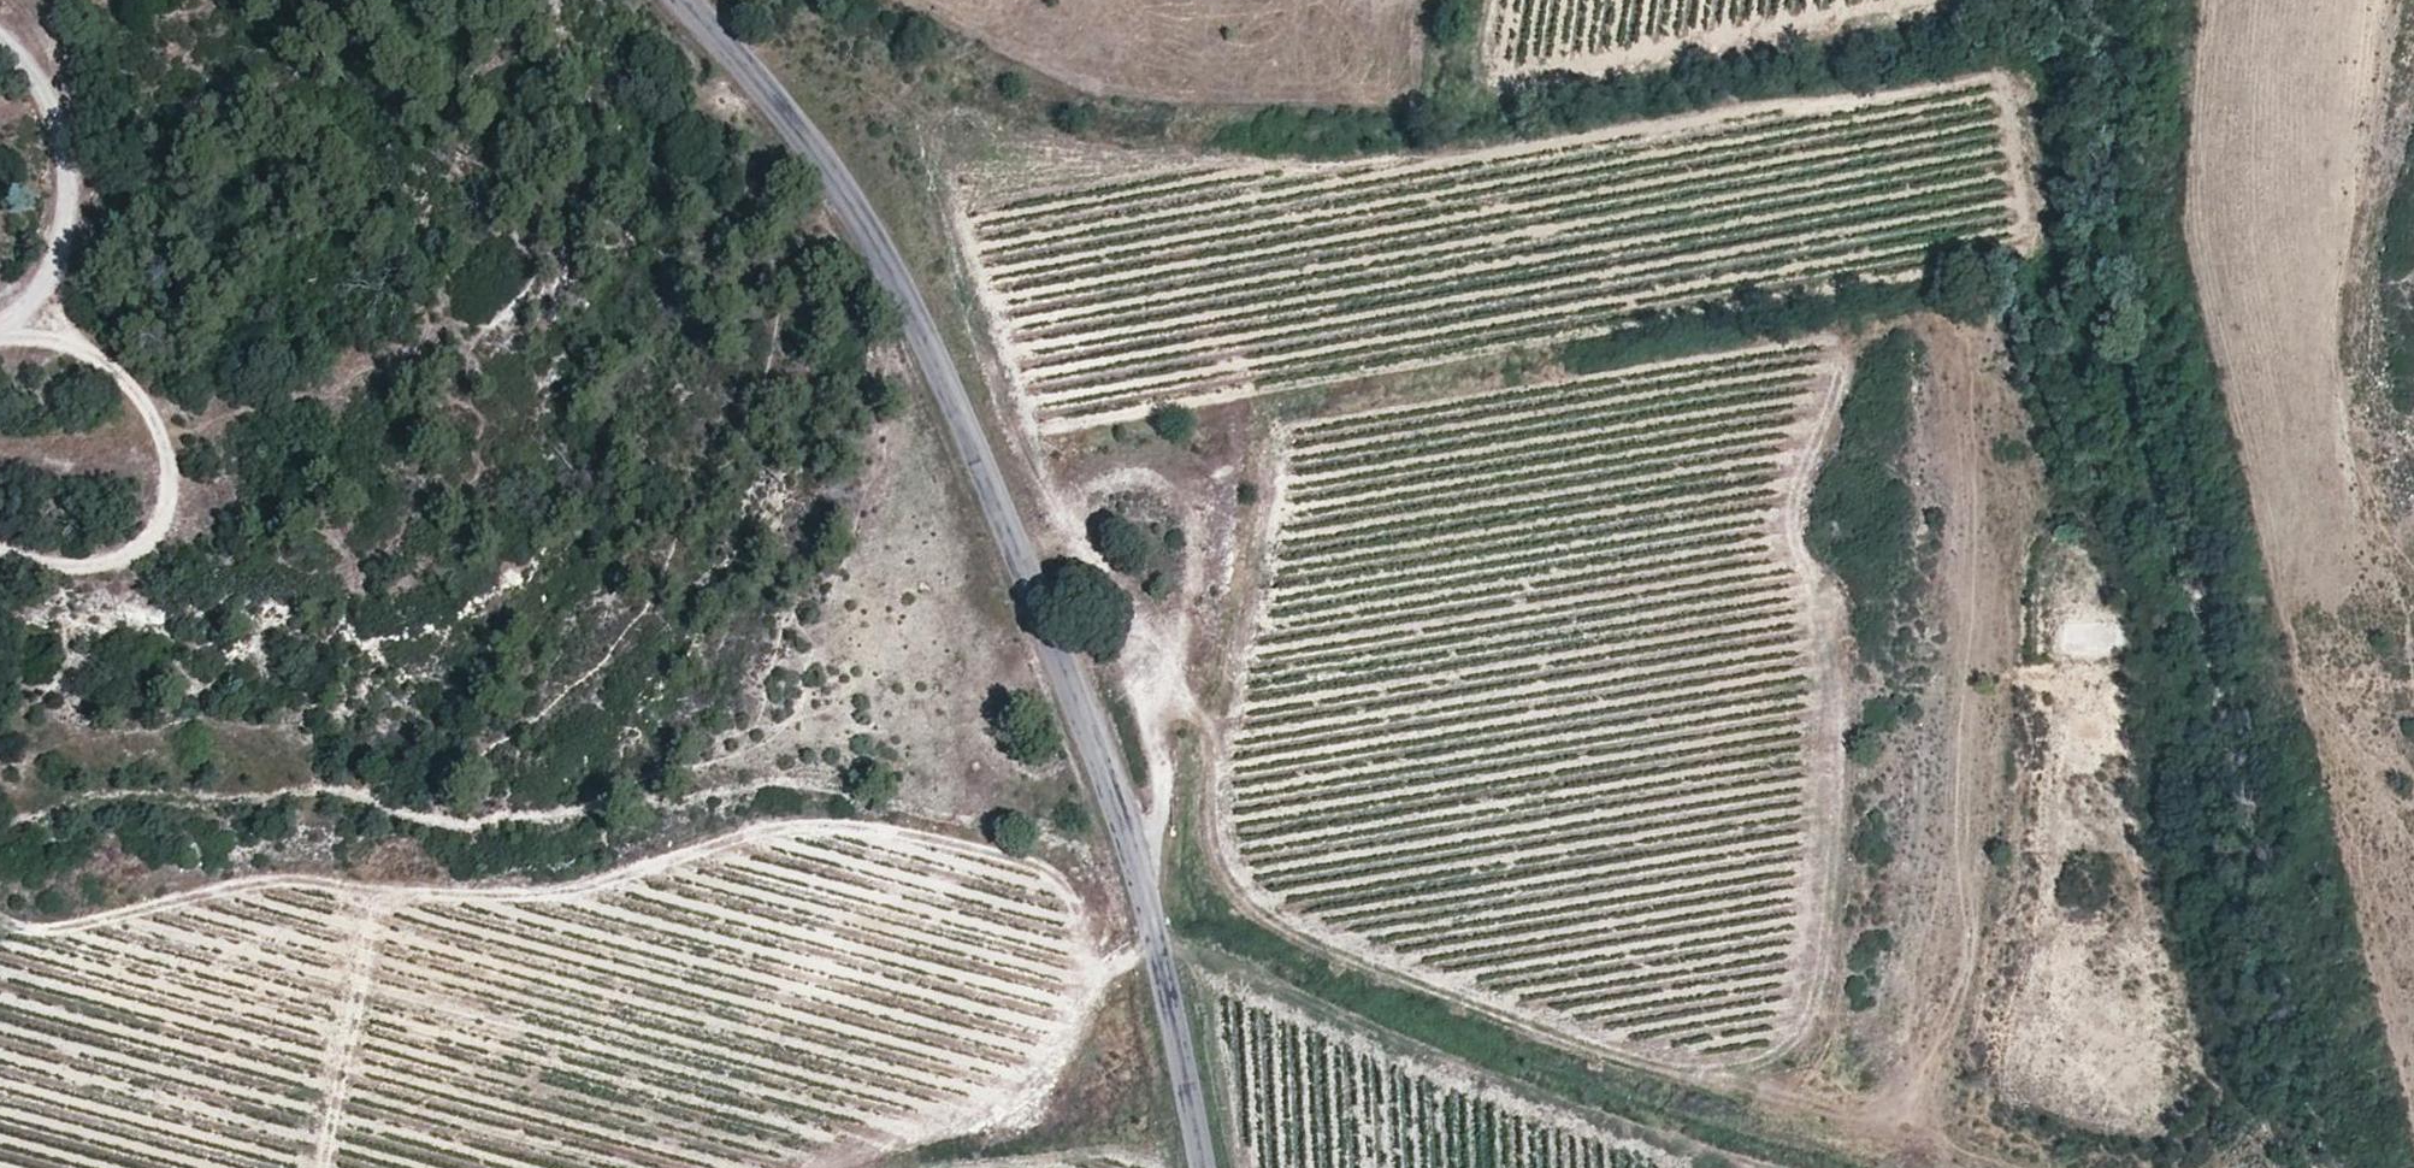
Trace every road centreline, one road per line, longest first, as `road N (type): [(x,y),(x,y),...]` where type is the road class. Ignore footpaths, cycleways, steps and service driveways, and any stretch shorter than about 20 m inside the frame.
road 1 (tertiary): [(1201,1167),(1132,828),(926,351),(808,143),(672,0)]
road 2 (track): [(9,327),(124,375),(155,422),(168,467),(165,518),(143,549),(105,564),(70,565),(0,550)]

